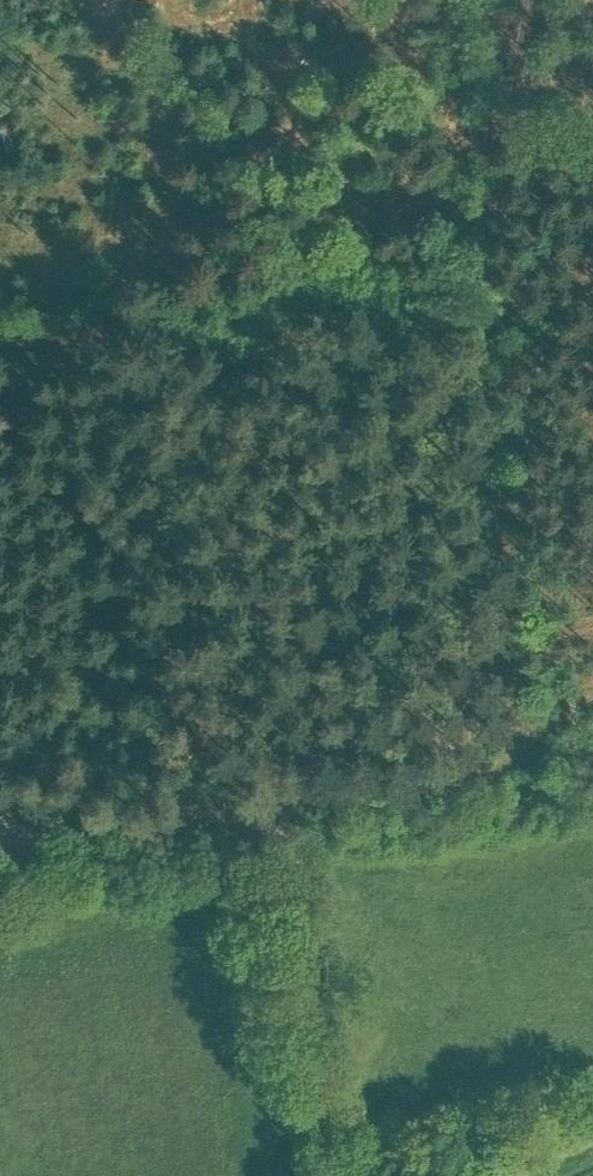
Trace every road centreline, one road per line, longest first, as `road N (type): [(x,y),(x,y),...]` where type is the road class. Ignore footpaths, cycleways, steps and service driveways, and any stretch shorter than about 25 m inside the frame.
road 1 (track): [(0,848),(548,763),(492,149)]
road 2 (track): [(258,811),(307,1175)]

